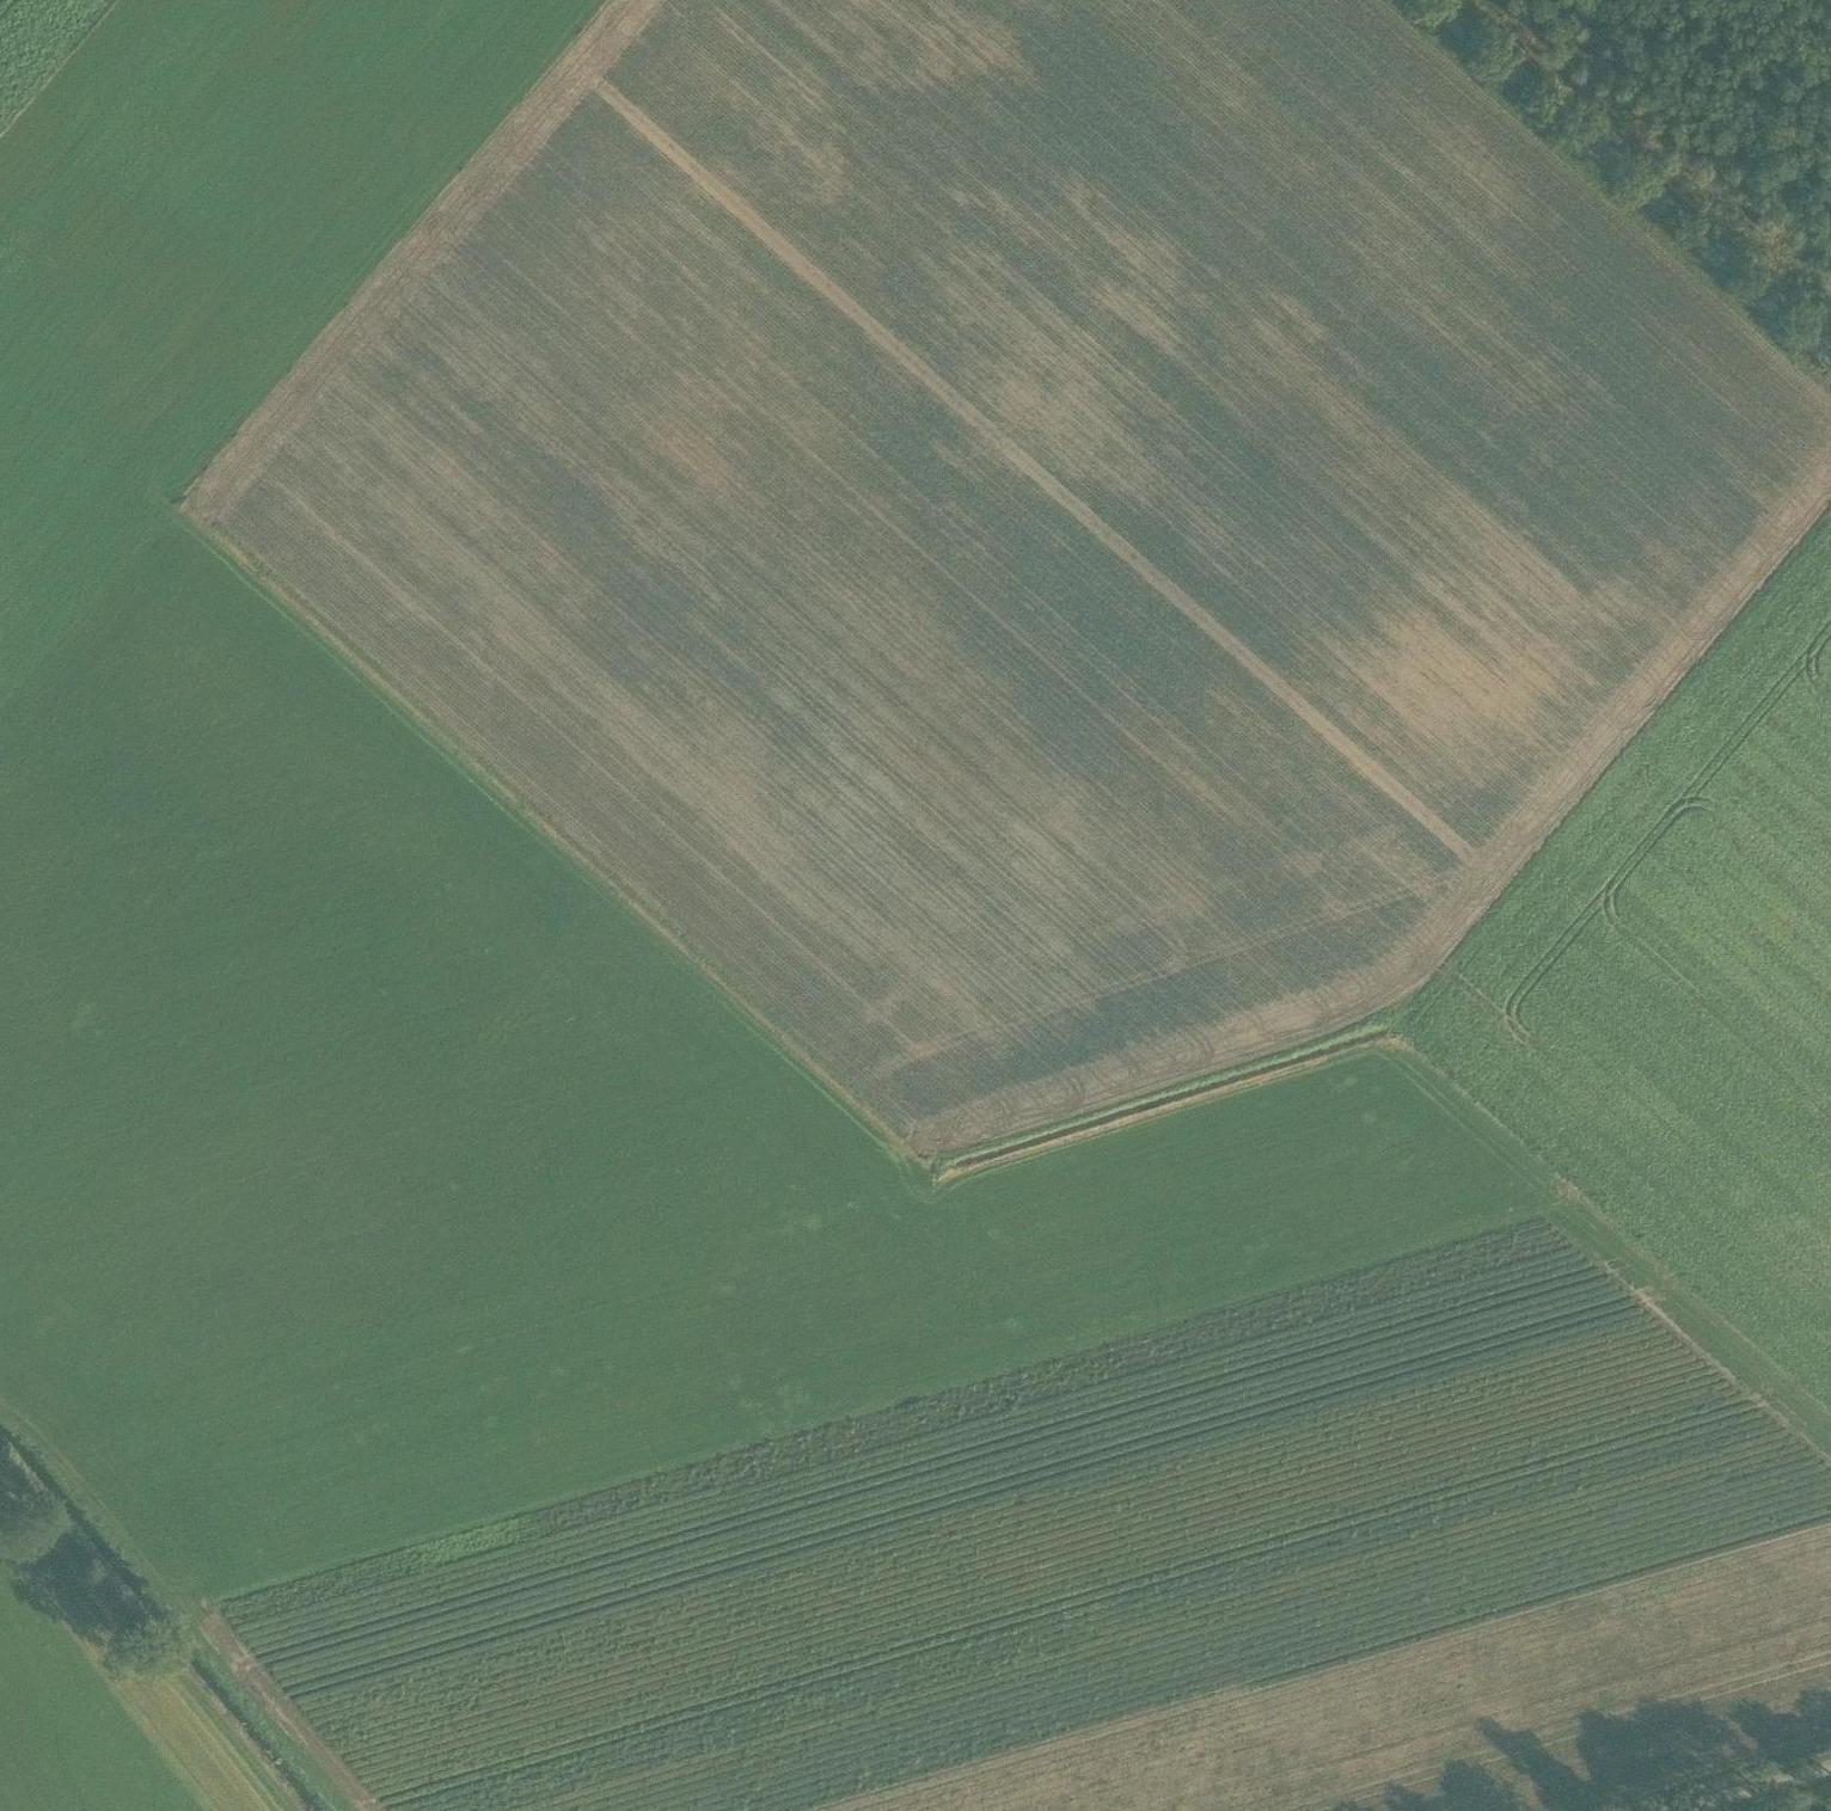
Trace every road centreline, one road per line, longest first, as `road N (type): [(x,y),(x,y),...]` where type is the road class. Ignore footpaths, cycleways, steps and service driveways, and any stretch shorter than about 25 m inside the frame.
road 1 (unclassified): [(1830,359),(1421,0)]
road 2 (unclassified): [(1689,1810),(1830,1770)]

